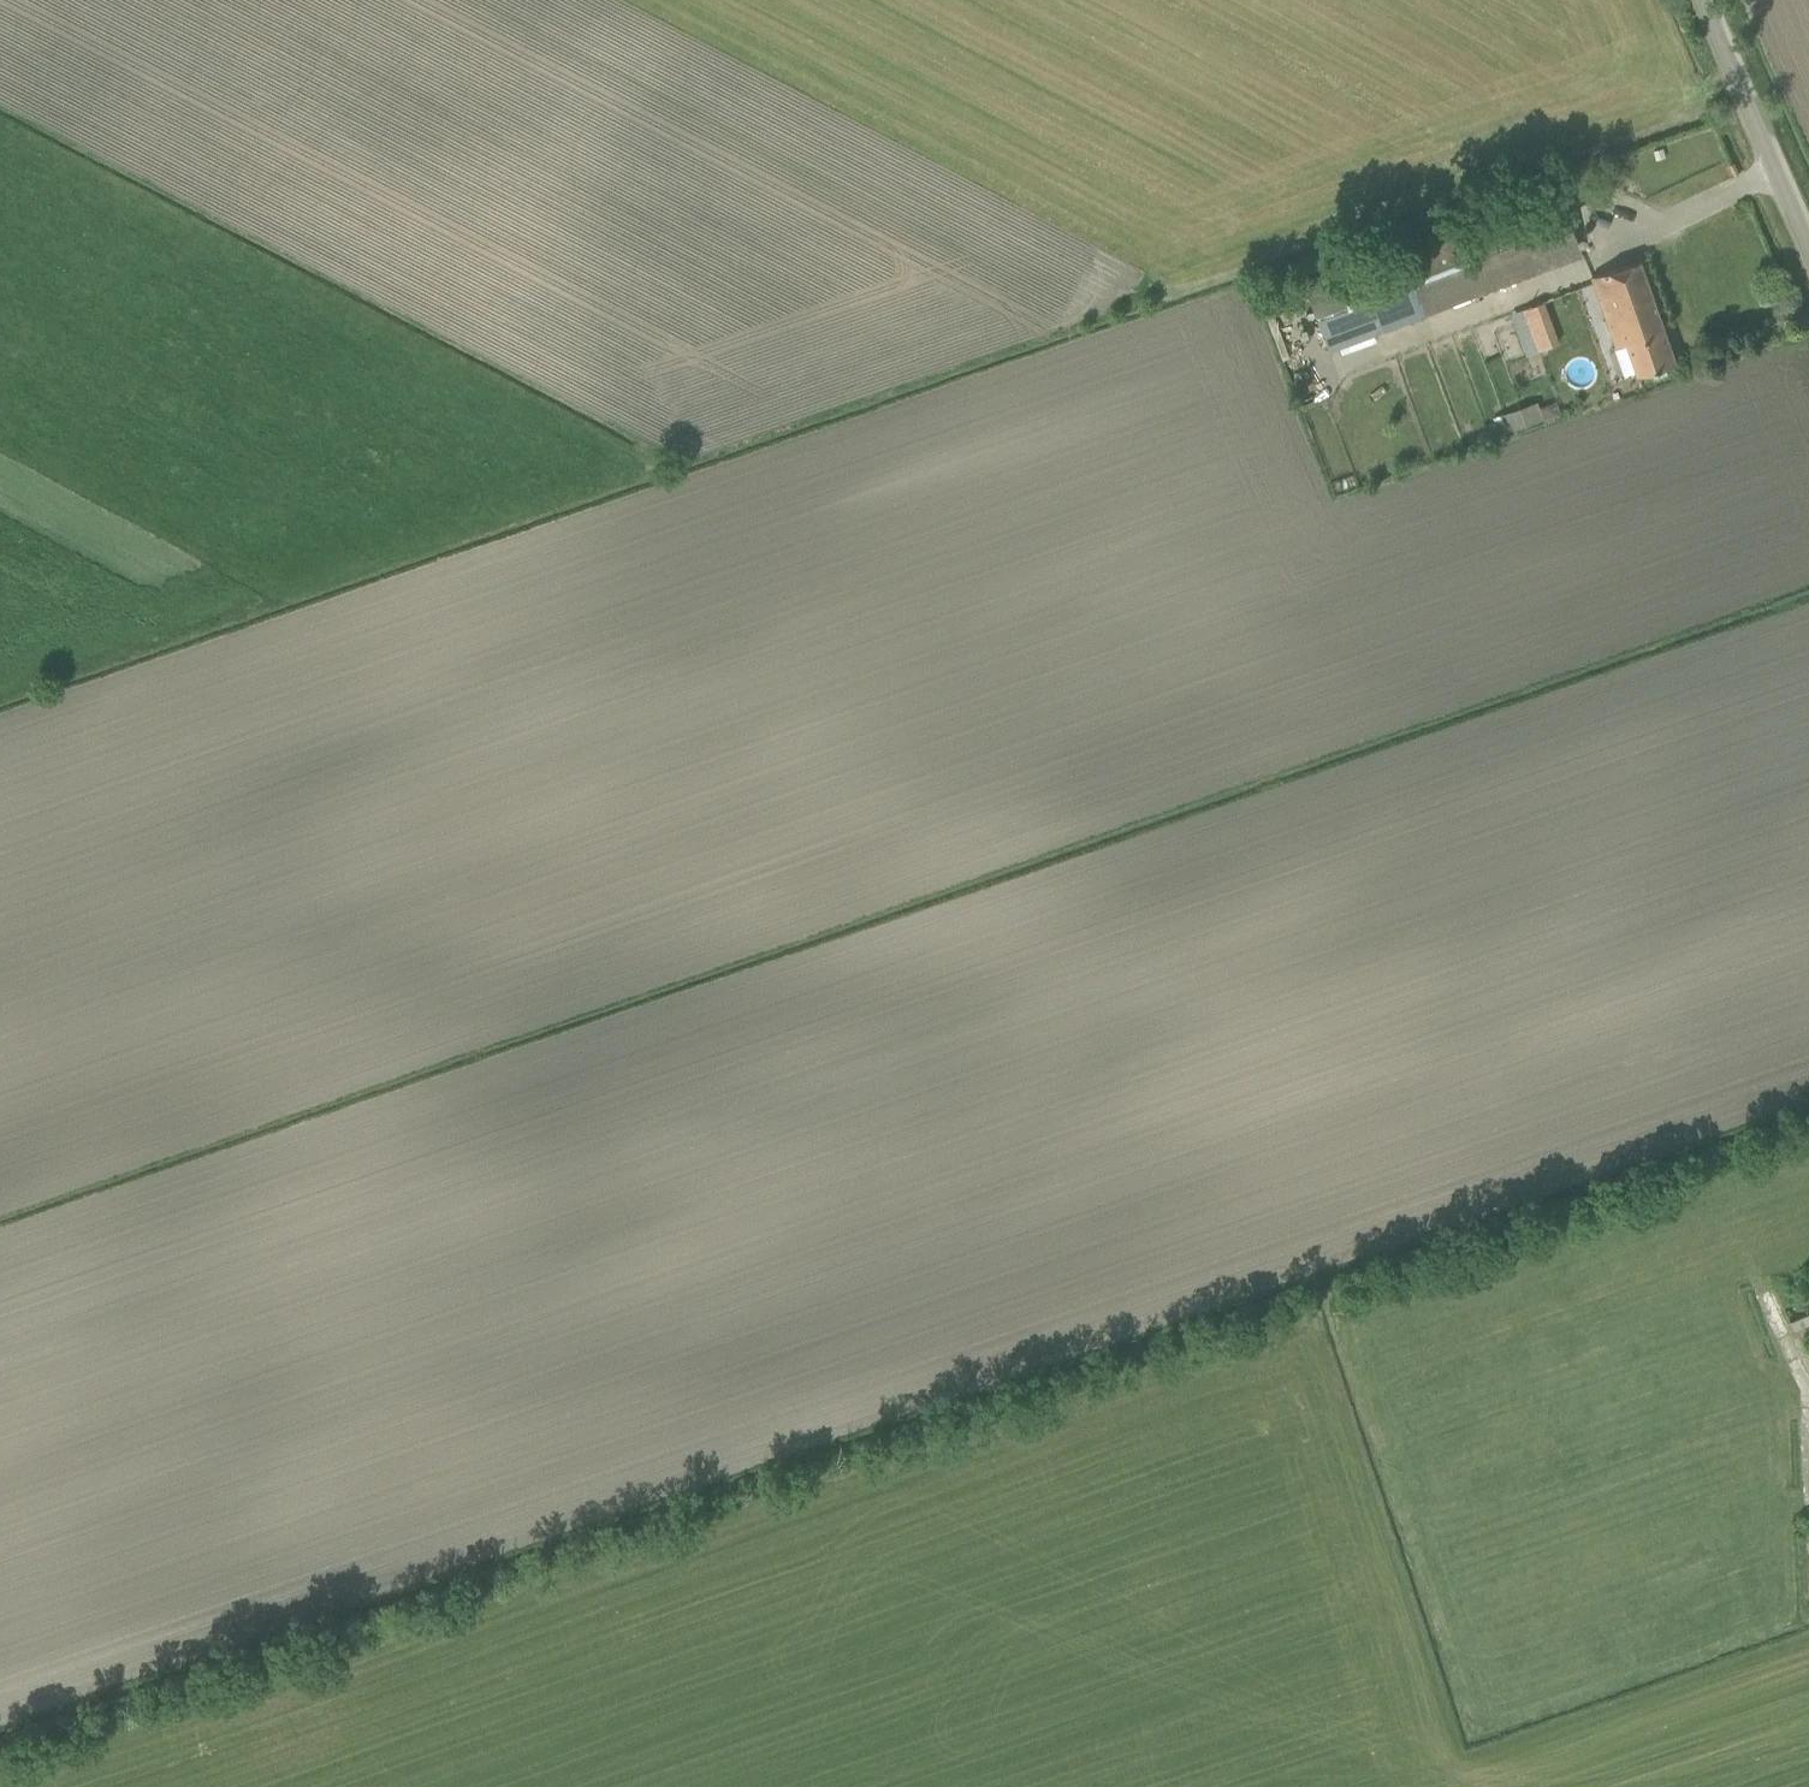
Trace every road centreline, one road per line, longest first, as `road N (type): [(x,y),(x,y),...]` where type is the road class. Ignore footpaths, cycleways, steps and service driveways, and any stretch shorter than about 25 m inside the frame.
road 1 (unclassified): [(1808,255),(1698,0)]

